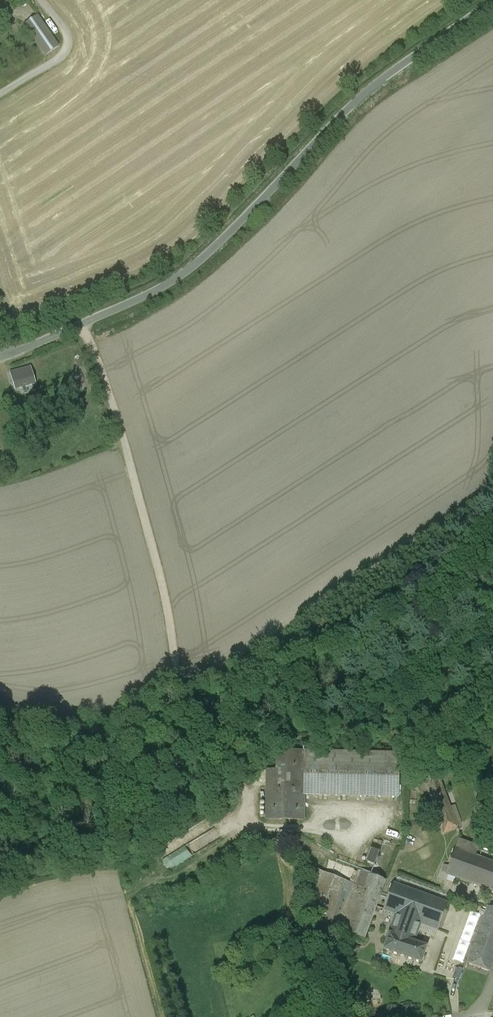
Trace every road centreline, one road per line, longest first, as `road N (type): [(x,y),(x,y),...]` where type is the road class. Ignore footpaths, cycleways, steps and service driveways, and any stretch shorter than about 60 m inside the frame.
road 1 (residential): [(0,360),(183,280),(358,103),(492,6)]
road 2 (track): [(0,94),(64,51),(65,33),(39,0)]

